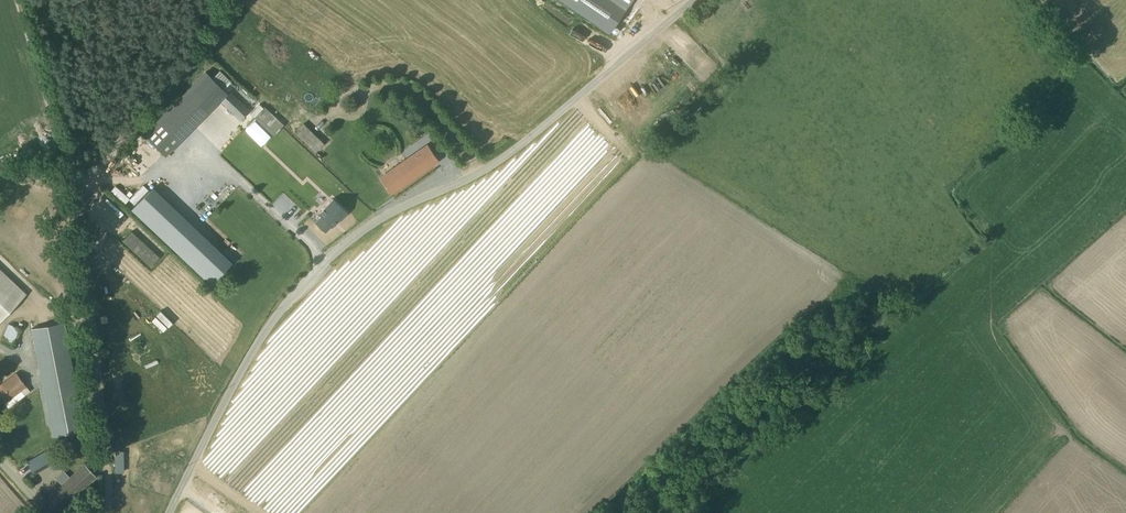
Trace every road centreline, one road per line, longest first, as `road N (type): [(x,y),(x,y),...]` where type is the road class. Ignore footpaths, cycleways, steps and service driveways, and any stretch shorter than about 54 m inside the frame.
road 1 (unclassified): [(170,512),(243,366),(314,271),(400,208),(468,181),(518,146),(694,0)]
road 2 (track): [(17,0),(78,204),(98,338),(103,512)]

